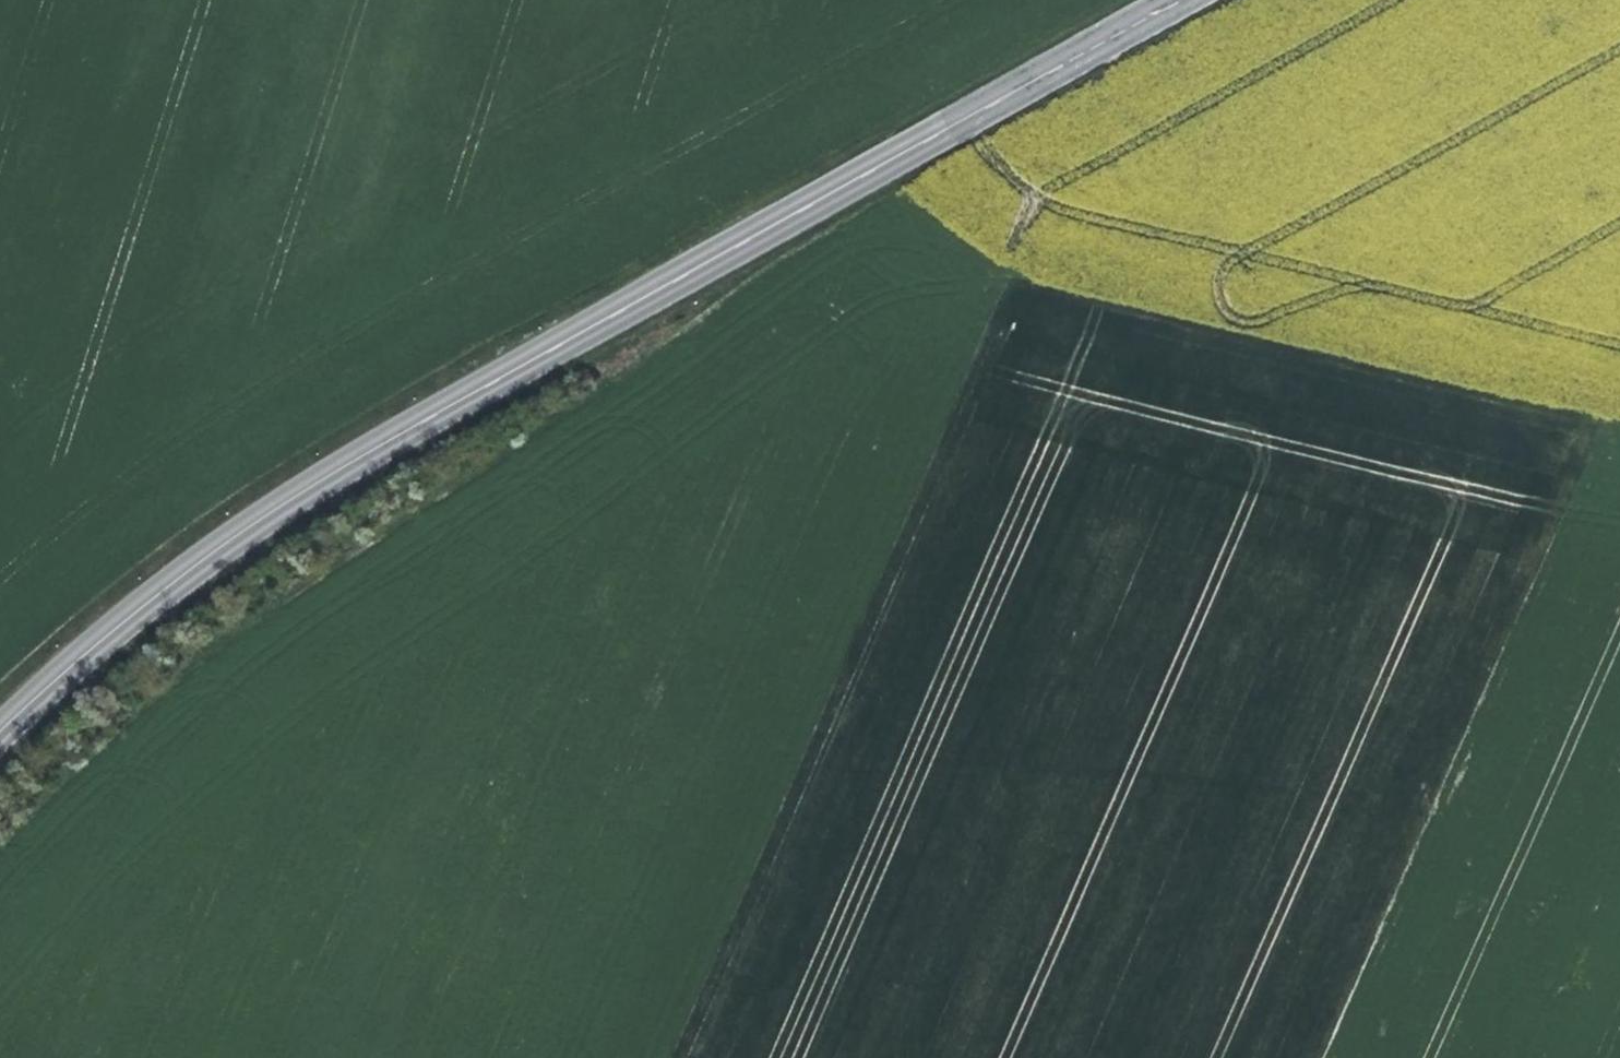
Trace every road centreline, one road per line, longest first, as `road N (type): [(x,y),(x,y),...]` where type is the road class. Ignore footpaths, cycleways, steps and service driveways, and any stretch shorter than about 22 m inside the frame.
road 1 (secondary): [(0,729),(58,672),(225,545),(483,378),(1166,0)]

